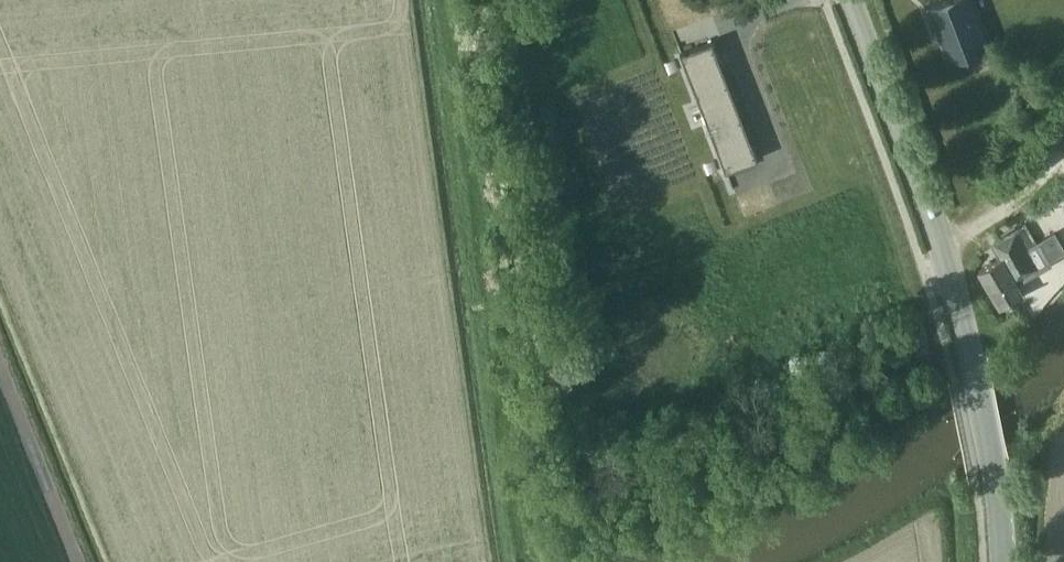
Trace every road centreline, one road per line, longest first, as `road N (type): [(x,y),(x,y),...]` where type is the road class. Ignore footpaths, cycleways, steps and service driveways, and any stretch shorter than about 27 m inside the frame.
road 1 (tertiary): [(1000,561),(976,373),(923,194),(847,0)]

